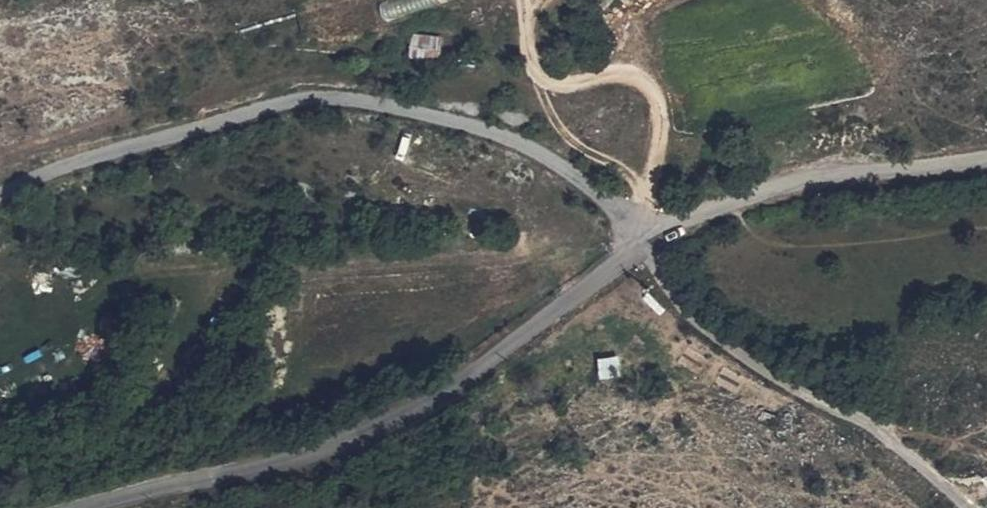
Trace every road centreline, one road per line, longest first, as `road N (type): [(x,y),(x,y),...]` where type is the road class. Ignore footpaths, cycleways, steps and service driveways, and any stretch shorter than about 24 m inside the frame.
road 1 (unclassified): [(647,246),(604,200),(527,145),(354,99),(257,110),(81,160),(0,195)]
road 2 (unclassified): [(56,507),(304,451),(408,407),(493,361),(647,246)]
road 3 (unclassified): [(647,246),(703,210),(812,178),(986,159)]
road 4 (track): [(632,231),(656,184),(664,132),(659,98),(644,74),(625,70),(553,80),(535,59),(526,0)]
road 5 (track): [(866,426),(762,373),(693,316),(647,246)]
road 6 (track): [(656,184),(580,145),(559,125),(534,55)]
road 7 (track): [(974,507),(866,426)]
road 8 (track): [(986,438),(866,426)]

